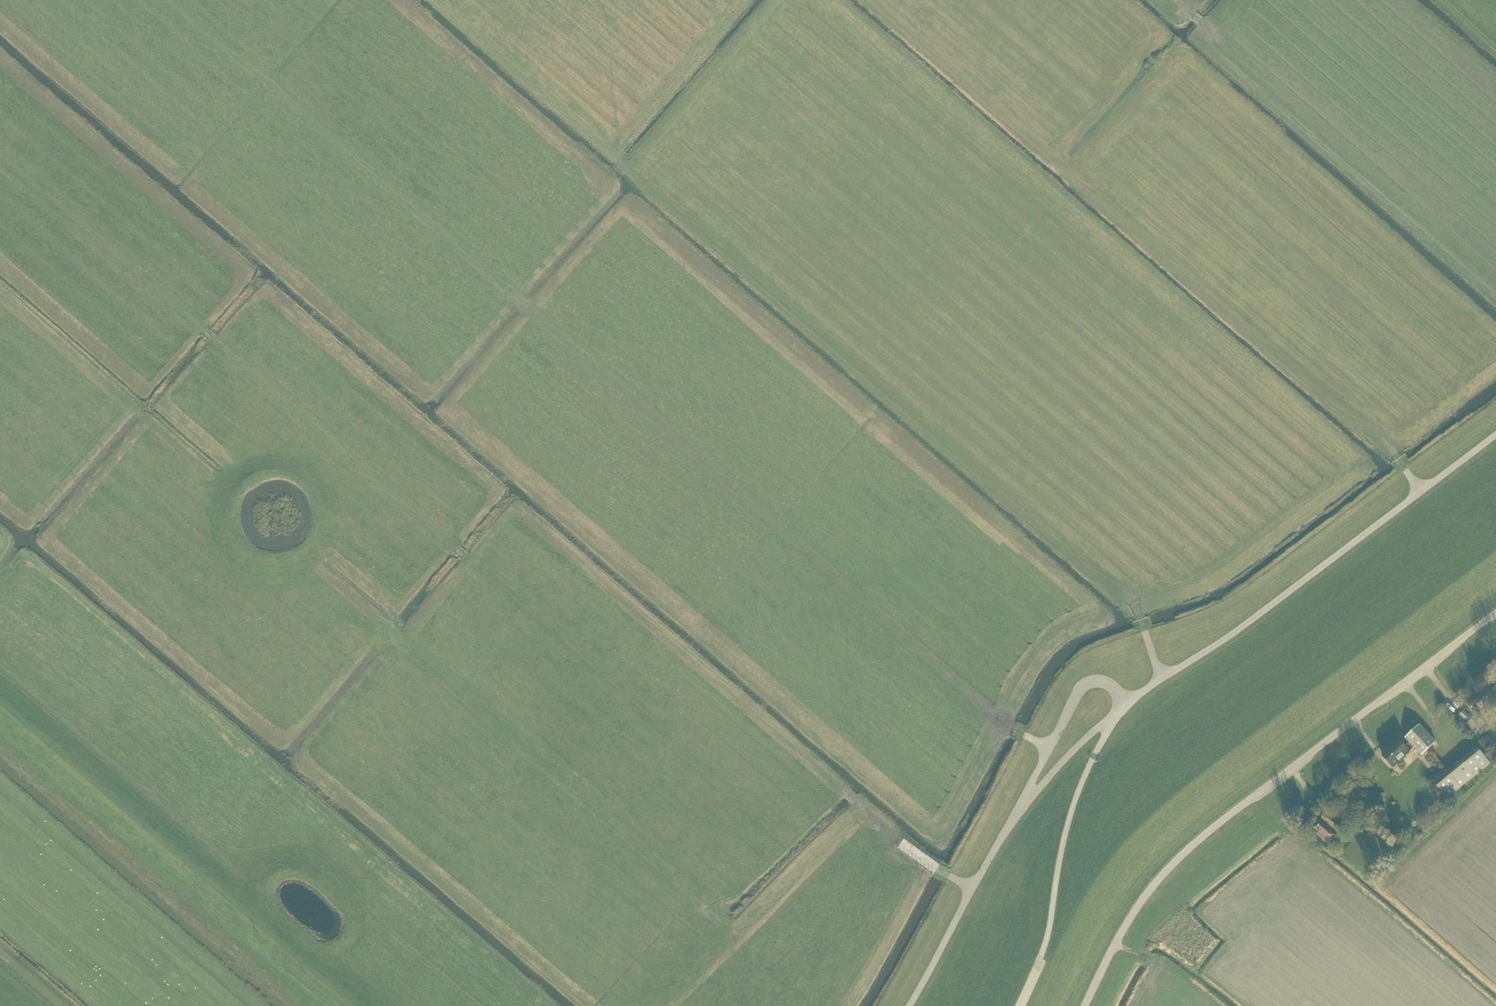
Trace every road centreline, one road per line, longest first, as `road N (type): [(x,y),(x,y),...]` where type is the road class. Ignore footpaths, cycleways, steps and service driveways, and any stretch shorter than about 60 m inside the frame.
road 1 (unclassified): [(1085,1005),(1133,914),(1179,859),(1495,613)]

